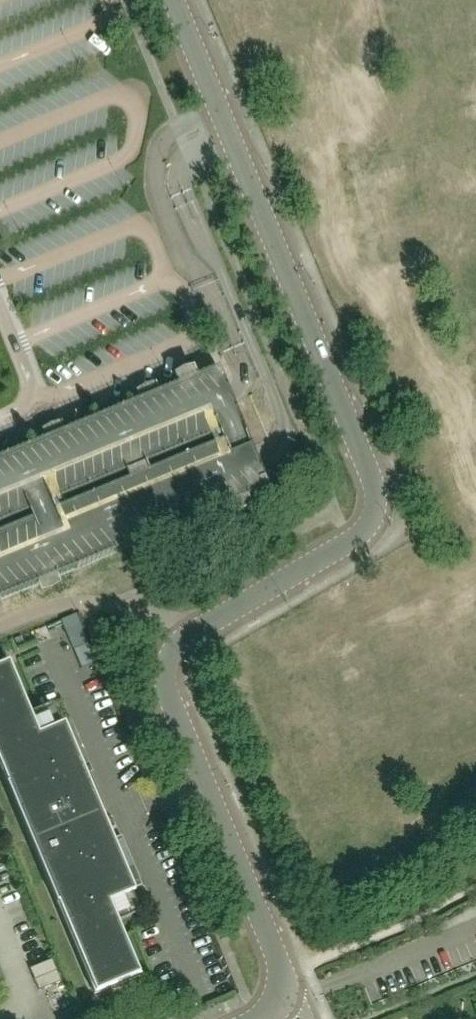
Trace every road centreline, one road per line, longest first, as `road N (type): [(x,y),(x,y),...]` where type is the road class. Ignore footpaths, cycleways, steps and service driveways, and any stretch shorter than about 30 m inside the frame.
road 1 (tertiary): [(278,1008),(280,965),(165,674),(182,640),(355,539),(373,517),(376,496),(174,0)]

